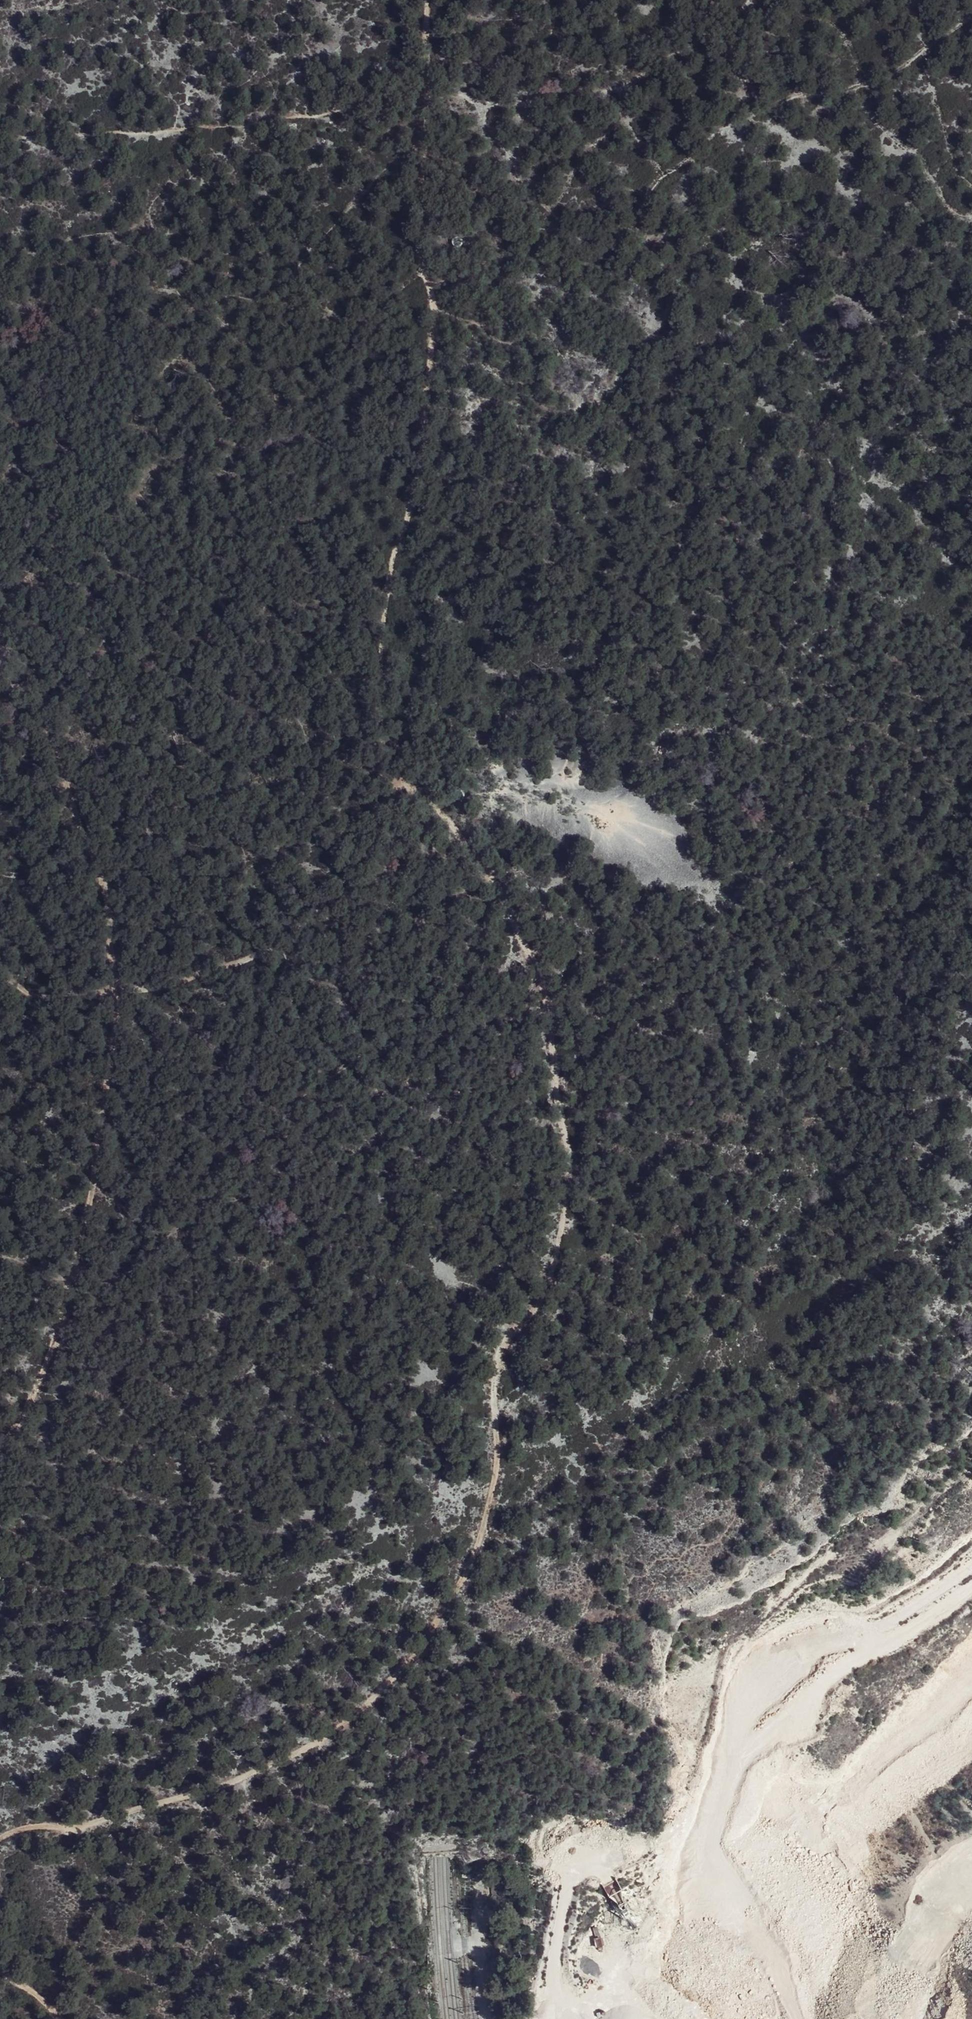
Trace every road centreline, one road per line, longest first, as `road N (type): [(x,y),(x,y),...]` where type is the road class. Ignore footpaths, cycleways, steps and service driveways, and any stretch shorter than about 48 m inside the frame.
road 1 (track): [(0,981),(29,993),(157,989),(271,946),(372,848),(390,787),(443,816),(498,890),(534,959),(567,1170),(564,1226),(547,1286),(500,1351),(498,1457),(477,1546),(457,1589),(381,1687),(323,1738),(257,1772),(72,1830),(12,1829),(0,1839)]
road 2 (track): [(0,651),(43,714),(109,918),(113,1041),(81,1196),(69,1317),(39,1412),(0,1446)]
road 3 (track): [(436,0),(415,252),(439,311),(403,535),(382,611),(374,702),(390,787)]
road 4 (track): [(798,2018),(777,1962),(712,1854),(745,1720),(815,1649),(897,1620),(971,1569)]

